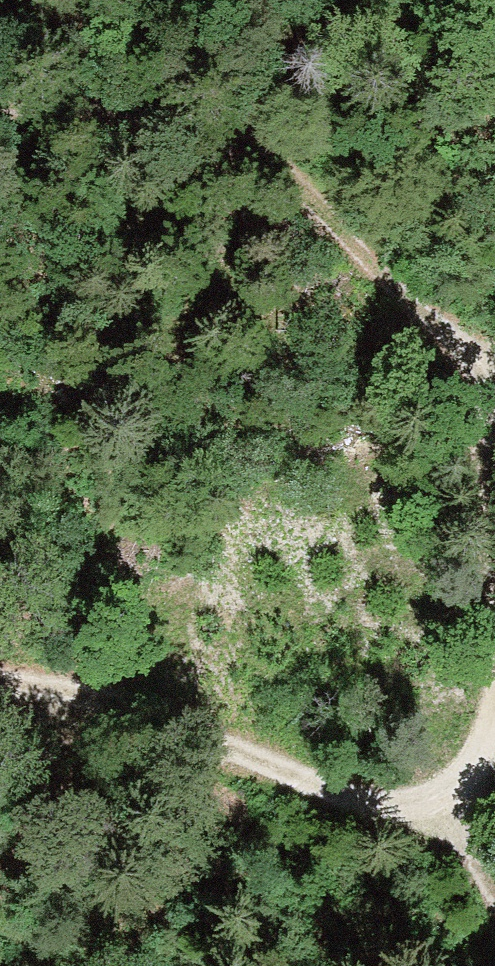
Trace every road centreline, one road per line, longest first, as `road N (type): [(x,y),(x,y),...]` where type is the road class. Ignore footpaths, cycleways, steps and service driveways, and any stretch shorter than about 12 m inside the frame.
road 1 (track): [(494,838),(168,692),(74,694),(0,681)]
road 2 (track): [(417,305),(0,158)]
road 3 (track): [(494,295),(417,305),(469,402),(494,534)]
road 4 (track): [(0,900),(47,810),(74,694)]

